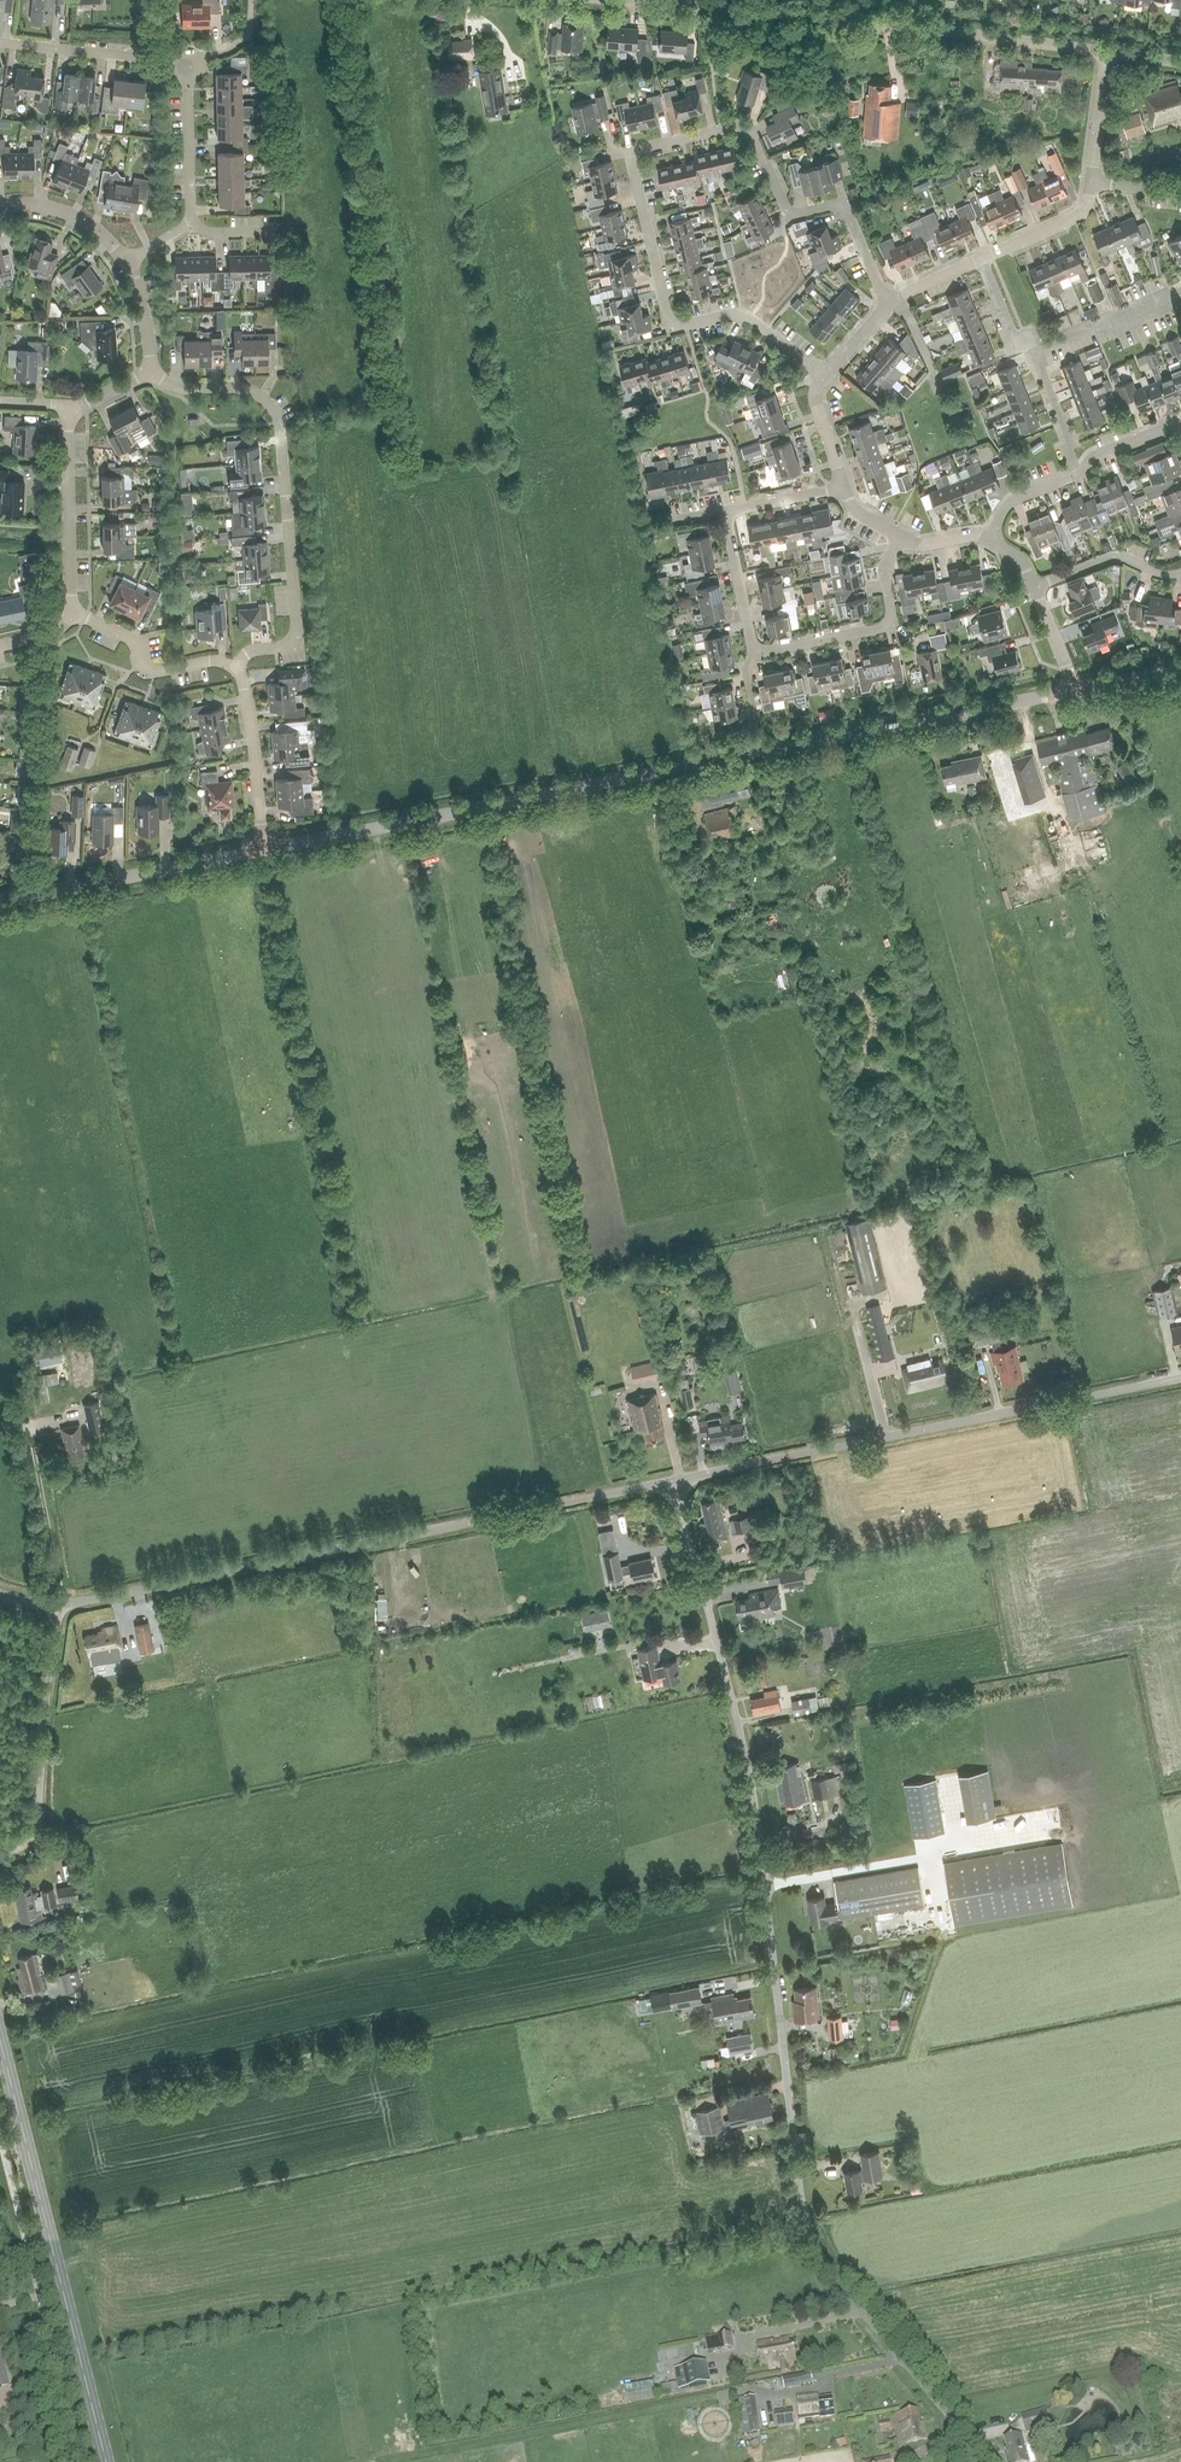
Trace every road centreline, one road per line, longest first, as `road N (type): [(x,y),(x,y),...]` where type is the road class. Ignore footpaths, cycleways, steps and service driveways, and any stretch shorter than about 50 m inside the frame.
road 1 (unclassified): [(989,2461),(828,2269),(811,2234),(752,1789),(671,1481)]
road 2 (tertiary): [(263,849),(1073,691)]
road 3 (residential): [(887,304),(847,209),(789,215),(752,135),(738,125),(630,153),(669,319),(681,327),(746,317),(826,375)]
road 4 (unclassified): [(57,1606),(671,1481)]
road 5 (unclassified): [(671,1481),(1180,1378)]
road 6 (residential): [(235,668),(241,657),(287,645),(297,633),(280,418),(247,388),(183,388),(150,372)]
road 7 (primary): [(105,2461),(0,2045)]
road 8 (unclassified): [(1108,52),(690,5)]
road 9 (residential): [(191,221),(181,64),(0,43)]
road 10 (unclassified): [(1,1858),(36,1828),(57,1606)]
road 11 (tertiary): [(0,903),(263,849)]
road 12 (residential): [(897,537),(884,569),(888,625),(754,653)]
road 13 (residential): [(70,615),(67,405)]
road 14 (residential): [(235,668),(213,661),(146,671),(138,645),(70,615)]
road 15 (residential): [(263,849),(250,719),(235,668)]
road 16 (residential): [(1035,586),(1114,554),(1168,575),(1180,571)]
road 17 (residential): [(1034,351),(1170,296)]
road 18 (residential): [(127,261),(94,229),(53,209),(0,207)]
road 19 (residential): [(754,653),(726,512)]
road 20 (residential): [(983,260),(1085,210),(1093,182)]
road 21 (residential): [(1078,476),(1034,351)]
road 22 (residential): [(1093,182),(1108,52)]
road 23 (residential): [(843,488),(815,398),(826,375)]
road 24 (residential): [(1180,424),(1171,420),(1096,457),(1078,476)]
road 25 (residential): [(726,512),(843,488)]

